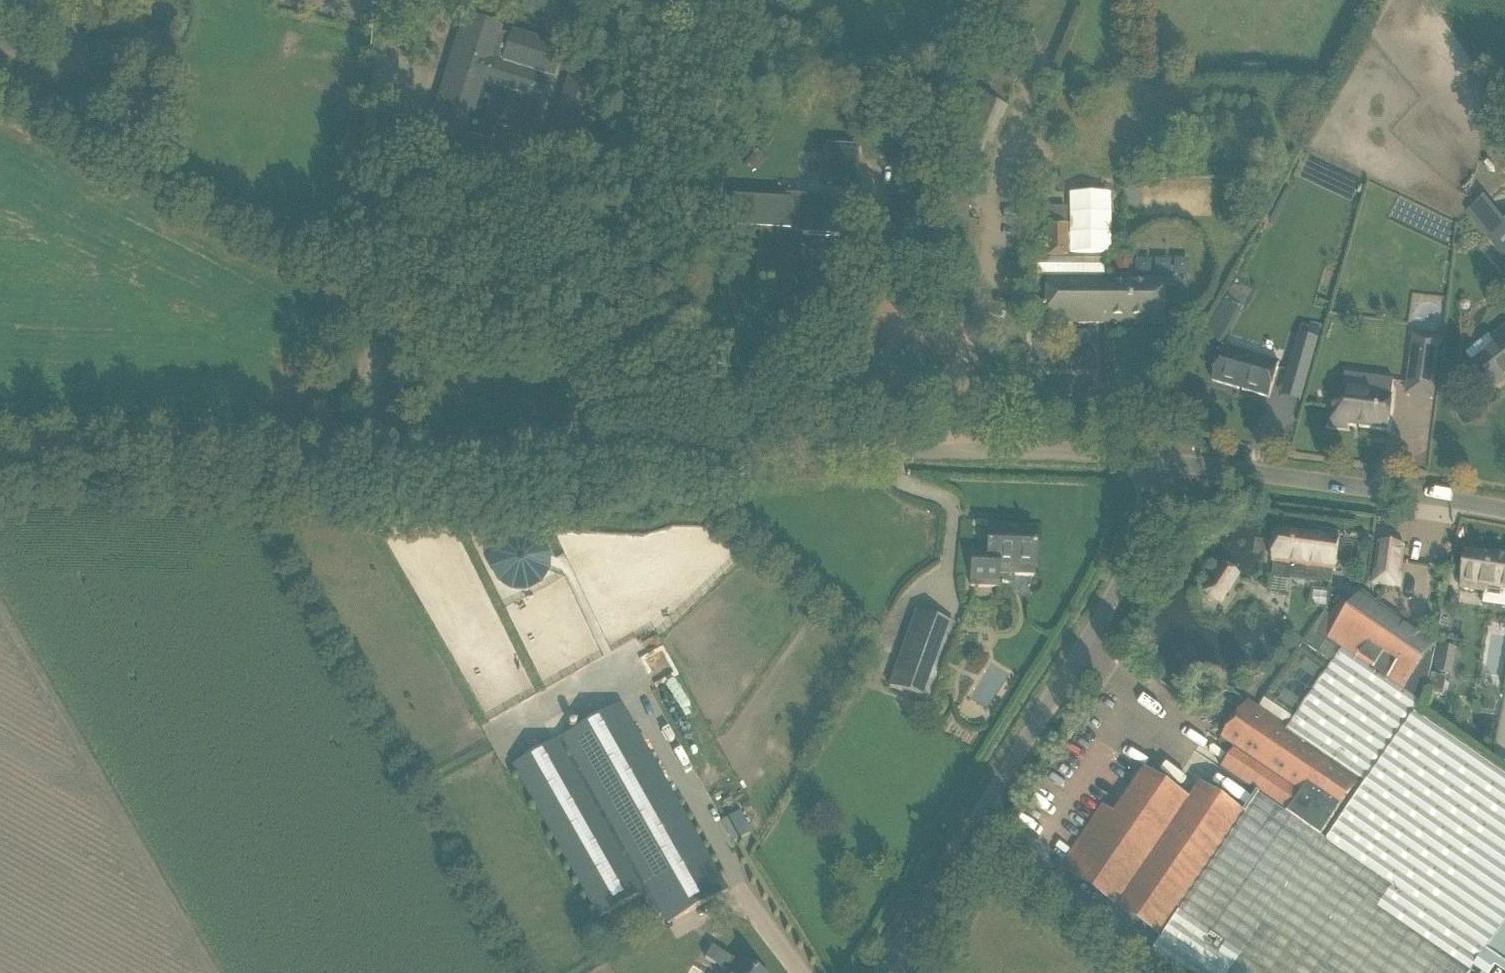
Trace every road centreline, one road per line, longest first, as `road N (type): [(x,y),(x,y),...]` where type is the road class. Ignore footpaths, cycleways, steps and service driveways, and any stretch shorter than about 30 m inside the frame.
road 1 (unclassified): [(881,972),(1094,629),(1144,519),(1153,460)]
road 2 (unclassified): [(369,446),(827,449)]
road 3 (track): [(0,431),(369,446)]
road 4 (unclassified): [(1504,508),(1153,460)]
road 5 (unclassified): [(1153,460),(827,449)]

